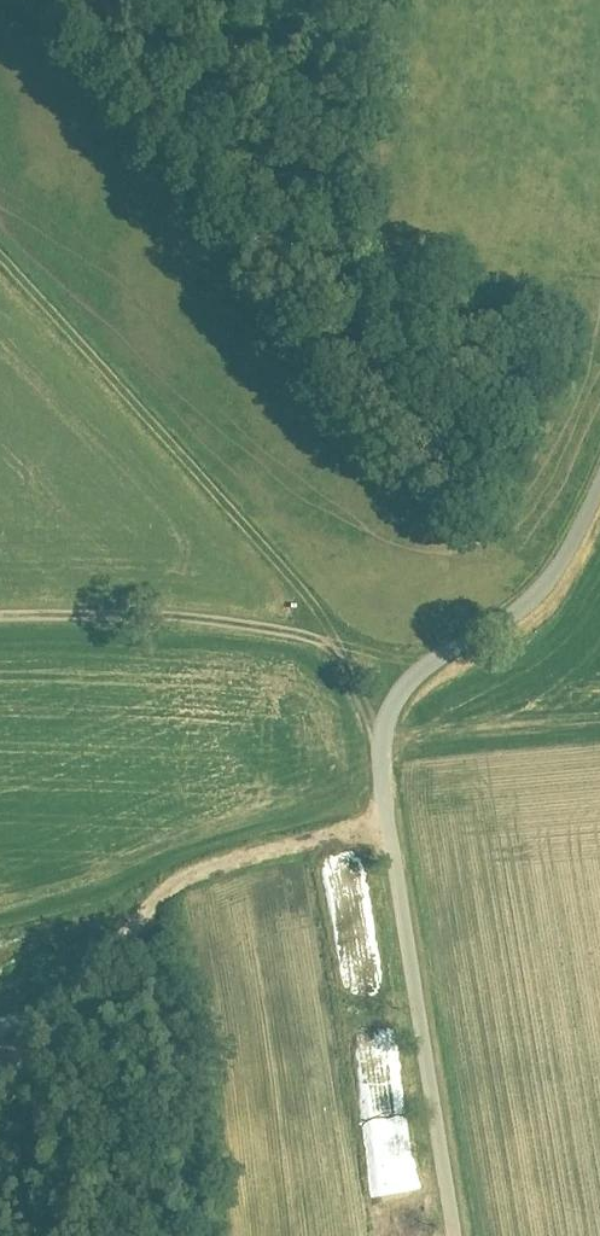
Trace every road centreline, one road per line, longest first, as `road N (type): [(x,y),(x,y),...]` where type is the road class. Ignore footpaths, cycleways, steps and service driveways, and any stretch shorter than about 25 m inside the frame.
road 1 (unclassified): [(456,1235),(383,733),(393,702),(416,676),(530,611),(562,569),(599,492)]
road 2 (track): [(383,733),(333,640),(169,614),(0,613)]

